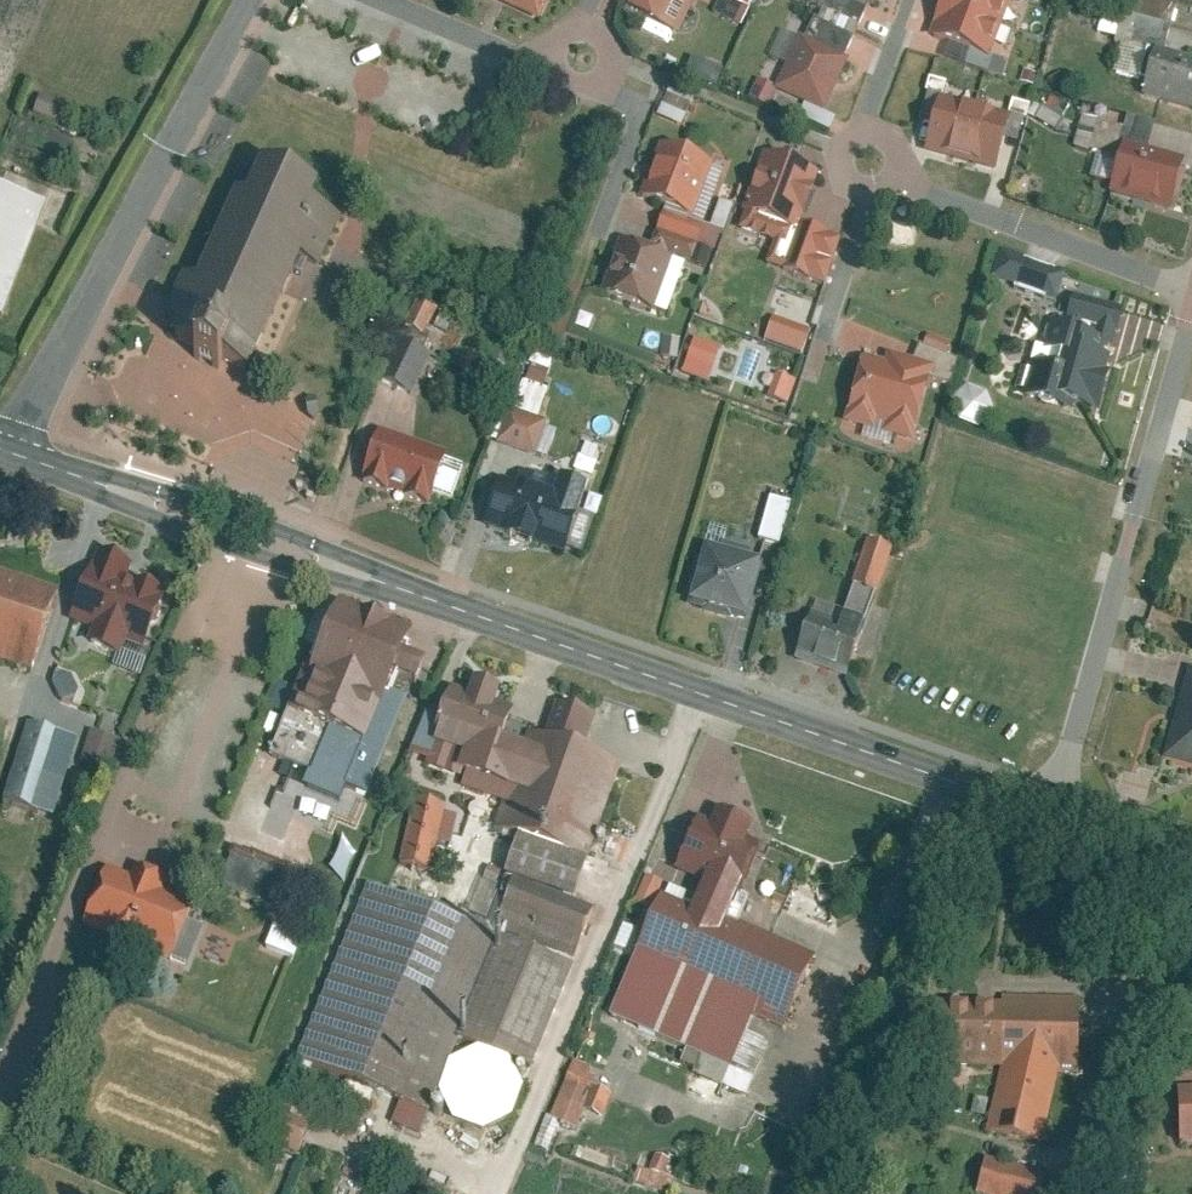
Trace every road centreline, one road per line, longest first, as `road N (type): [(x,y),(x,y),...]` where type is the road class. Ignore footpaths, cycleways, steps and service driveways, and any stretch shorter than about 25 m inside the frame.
road 1 (tertiary): [(7,450),(238,520),(1051,814)]
road 2 (residential): [(252,0),(7,450)]
road 3 (residential): [(1191,322),(1051,814)]
road 4 (residential): [(1191,295),(897,179)]
road 5 (residential): [(566,68),(643,101),(597,233)]
road 6 (residential): [(394,0),(566,68)]
road 7 (tertiary): [(1051,814),(1191,863)]
road 8 (residential): [(869,129),(911,0)]
road 9 (residential): [(897,179),(875,191),(847,177),(845,146),(869,129)]

